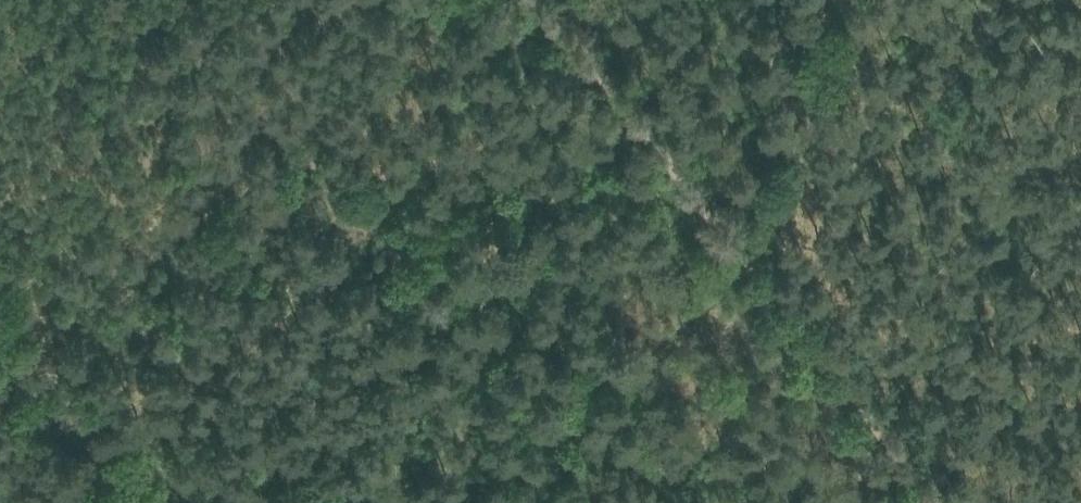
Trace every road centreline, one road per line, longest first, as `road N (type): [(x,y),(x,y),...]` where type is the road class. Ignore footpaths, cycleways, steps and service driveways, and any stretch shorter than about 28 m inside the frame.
road 1 (track): [(946,502),(753,246)]
road 2 (track): [(554,0),(753,246)]
road 3 (track): [(135,502),(0,332)]

